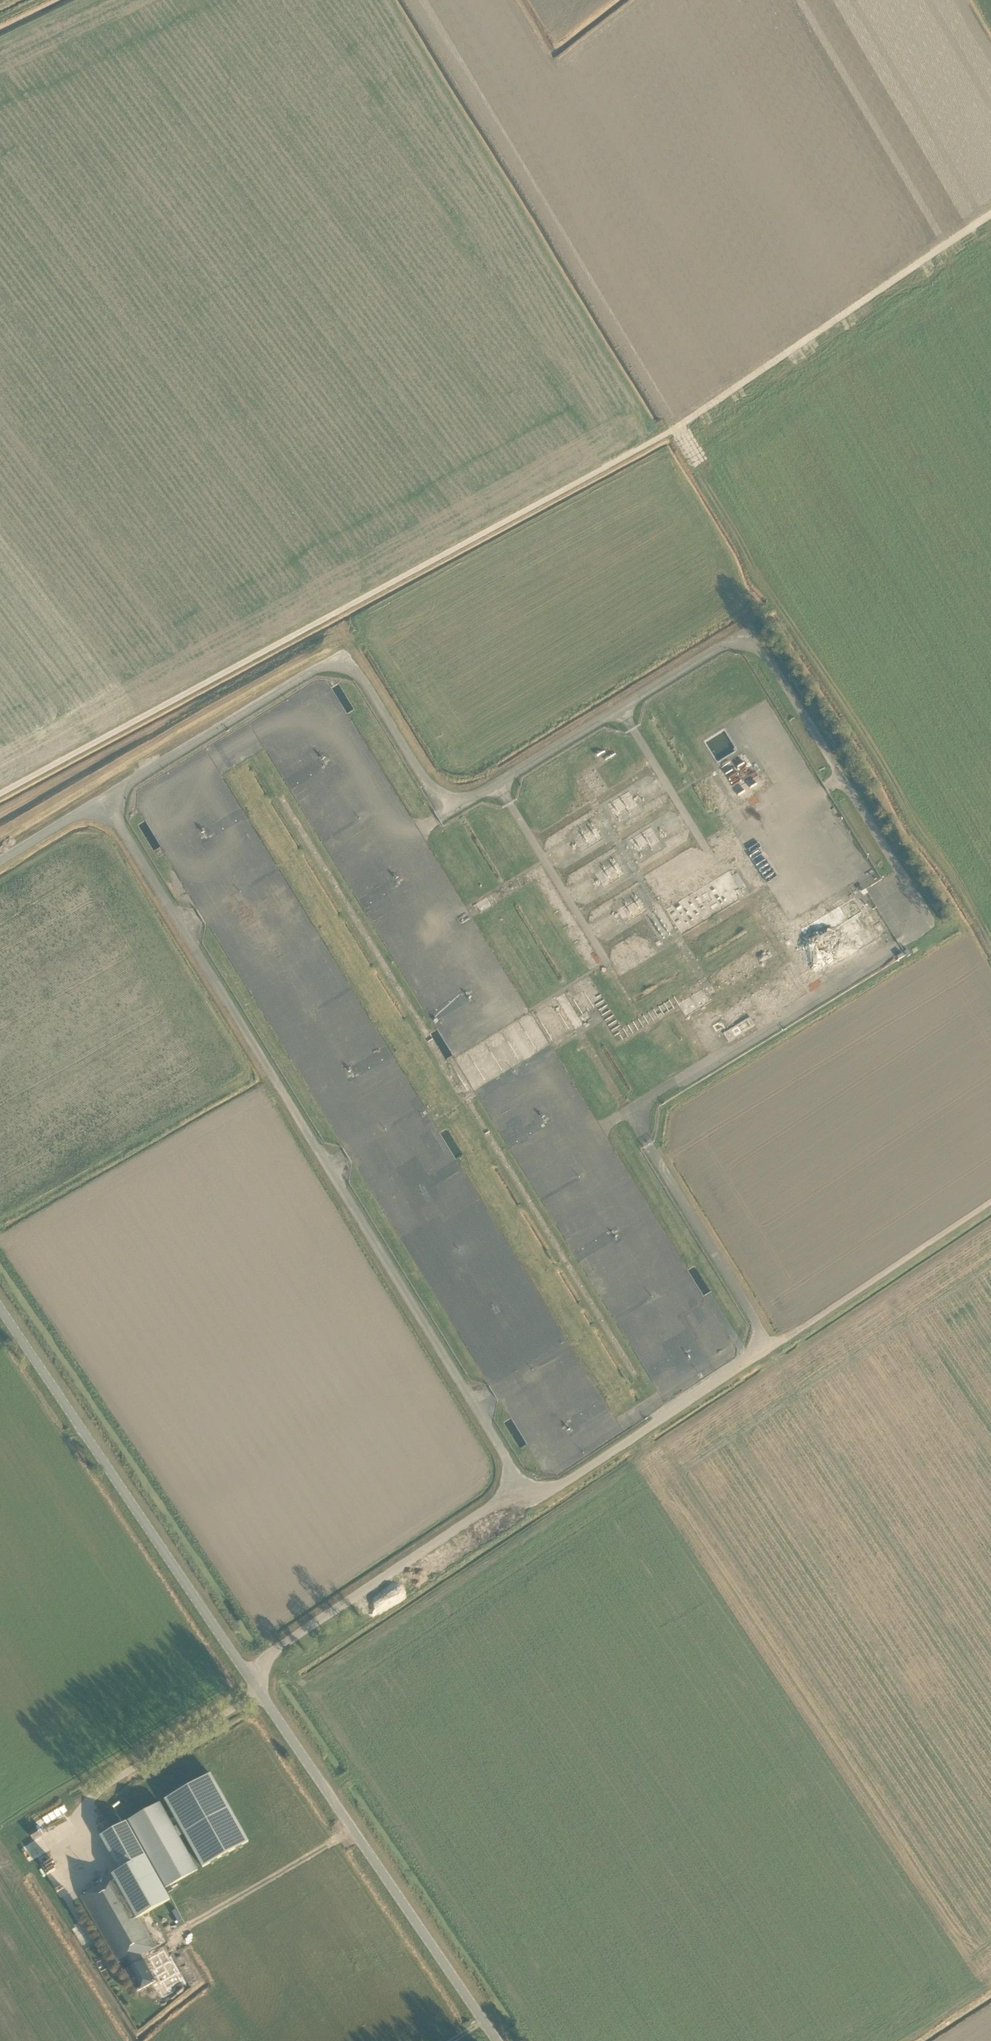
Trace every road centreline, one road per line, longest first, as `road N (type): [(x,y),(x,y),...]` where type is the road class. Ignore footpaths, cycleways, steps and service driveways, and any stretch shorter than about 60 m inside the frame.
road 1 (unclassified): [(497,2040),(0,1311)]
road 2 (track): [(771,1349),(990,1207)]

